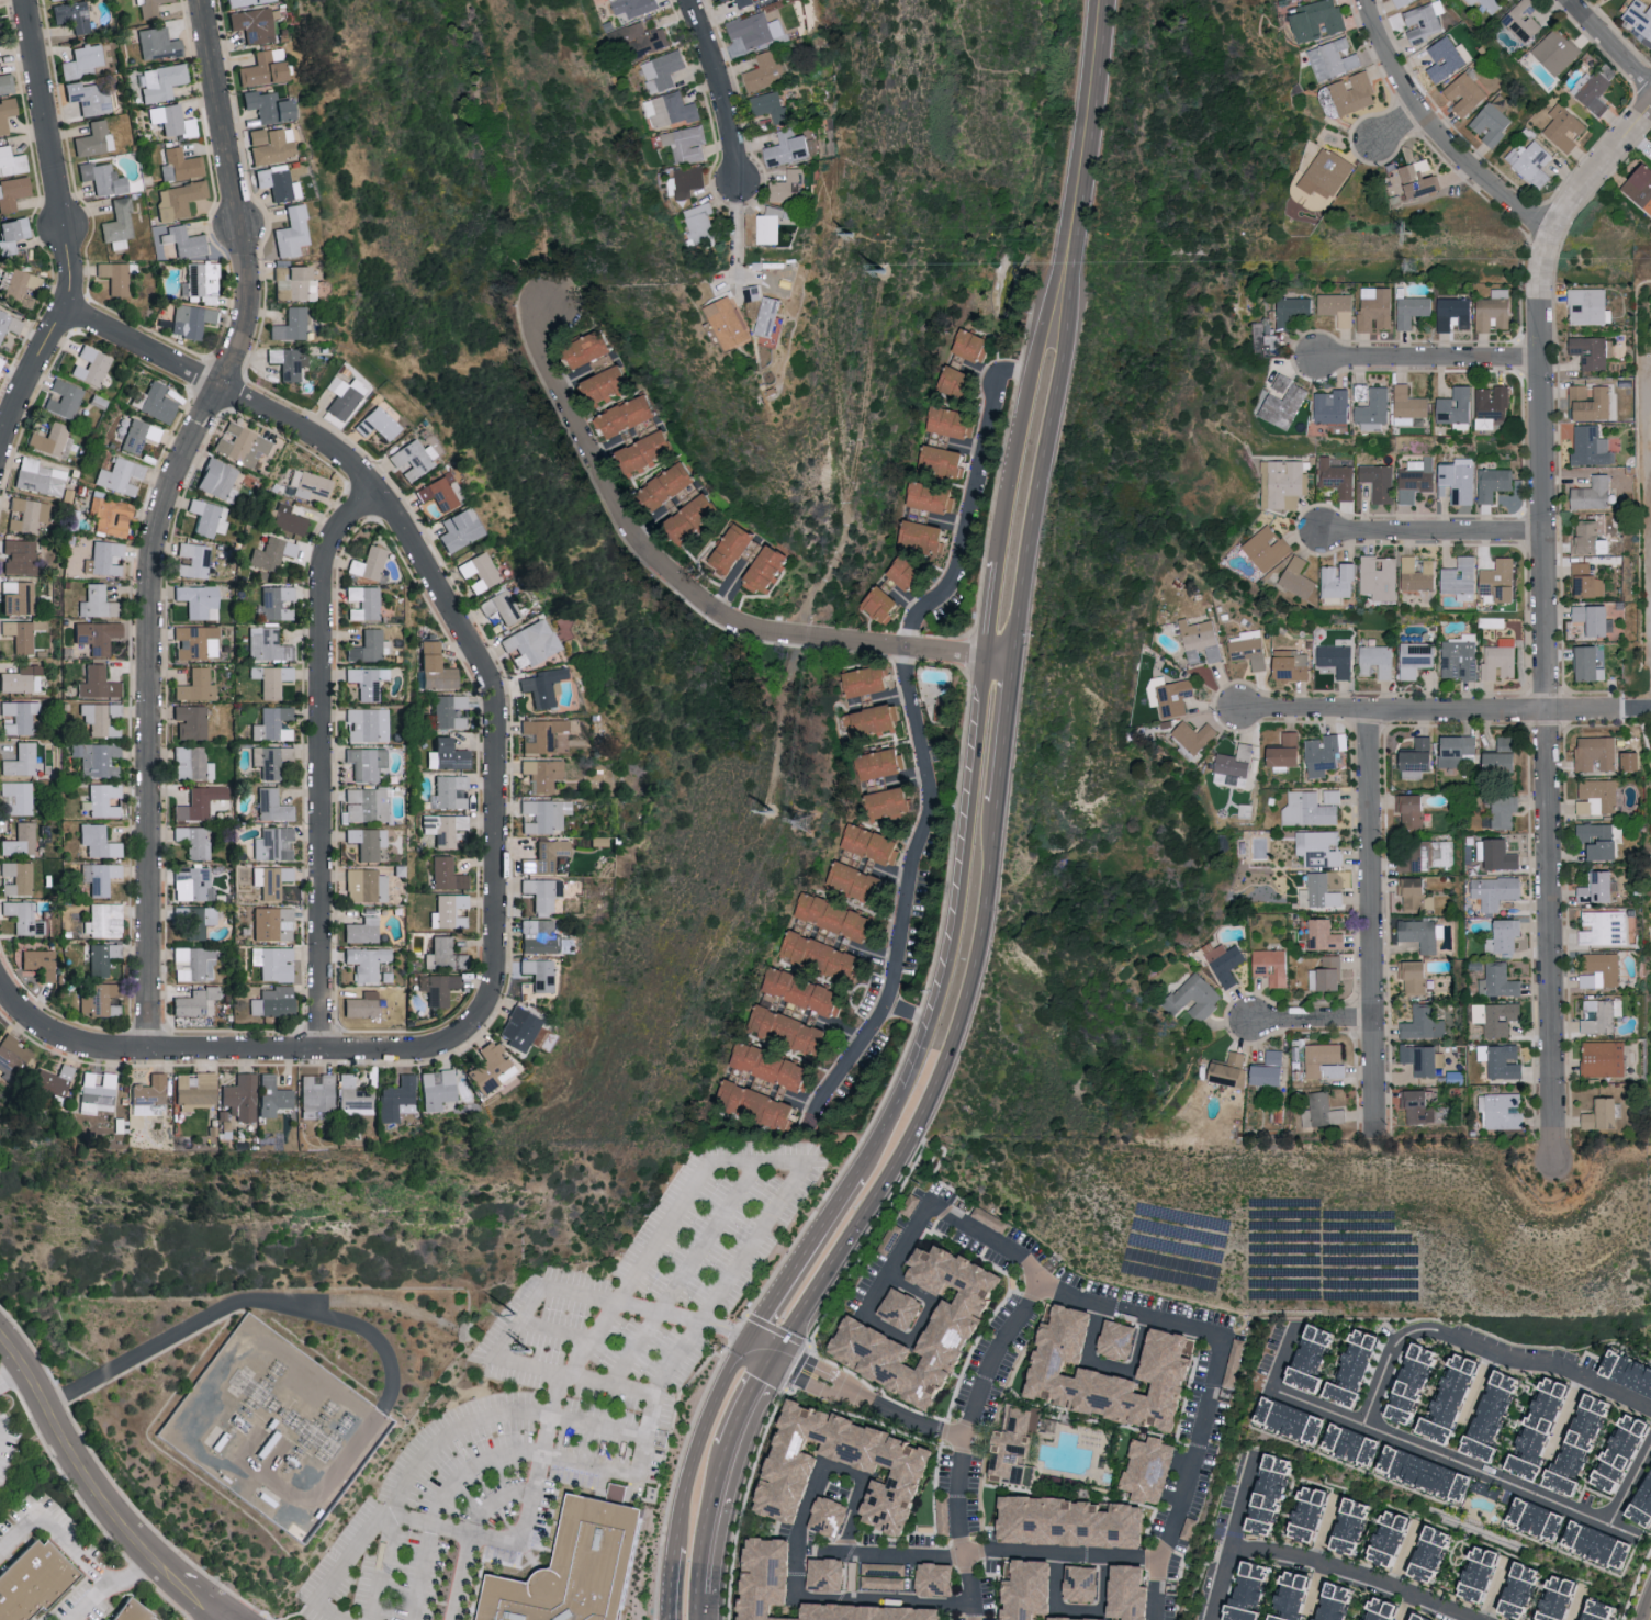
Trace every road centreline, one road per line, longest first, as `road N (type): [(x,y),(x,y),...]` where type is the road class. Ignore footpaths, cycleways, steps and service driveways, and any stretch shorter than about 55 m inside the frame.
road 1 (residential): [(149,1054),(149,565),(164,507),(248,315),(248,268),(202,0)]
road 2 (residential): [(1553,1161),(1539,286),(1551,237)]
road 3 (residential): [(495,978),(488,682),(379,496),(327,445),(65,311)]
road 4 (residential): [(984,653),(755,630),(709,607),(628,535),(532,344),(543,296)]
road 5 (tertiary): [(770,1352),(919,1121),(962,1020),(997,802)]
road 6 (residential): [(322,1051),(323,576),(340,531),(379,496)]
road 7 (residential): [(0,990),(48,1036),(87,1051),(322,1051),(448,1044),(481,1016),(495,978)]
road 8 (residential): [(0,459),(19,398),(70,299),(25,0)]
road 9 (tertiary): [(984,653),(974,796),(946,982),(907,1090)]
road 10 (residential): [(1375,1138),(1368,713)]
road 11 (residential): [(1238,705),(1368,713),(1636,708)]
road 12 (tertiary): [(1014,654),(1057,374),(1062,270)]
road 13 (tertiary): [(0,1322),(44,1374),(114,1504),(223,1619)]
road 14 (residential): [(1362,1424),(1399,1340),(1422,1330),(1503,1359),(1576,1372),(1650,1408)]
road 15 (residential): [(1551,237),(1438,139),(1377,36),(1367,0)]
road 16 (tertiary): [(1062,270),(1031,373),(999,561)]
road 17 (residential): [(1362,1424),(1638,1537)]
road 18 (tertiary): [(1062,270),(1102,0)]
road 19 (residential): [(1232,1549),(1360,1573),(1476,1619)]
road 20 (residential): [(1319,530),(1546,532)]
road 21 (residential): [(1316,361),(1541,359)]
road 22 (tertiary): [(748,1338),(700,1436),(672,1541)]
road 23 (tertiary): [(857,1171),(748,1338)]
road 24 (residential): [(738,183),(725,102),(685,0)]
road 25 (residential): [(1255,1455),(1211,1619)]
road 26 (residential): [(1296,1326),(1272,1391),(1362,1424)]
road 27 (residential): [(1551,237),(1650,109)]
road 28 (tertiary): [(997,802),(1014,654)]
road 29 (tertiary): [(699,1594),(708,1505),(726,1449)]
road 30 (residential): [(1250,1017),(1373,1021)]
road 31 (residential): [(1567,0),(1650,87)]

